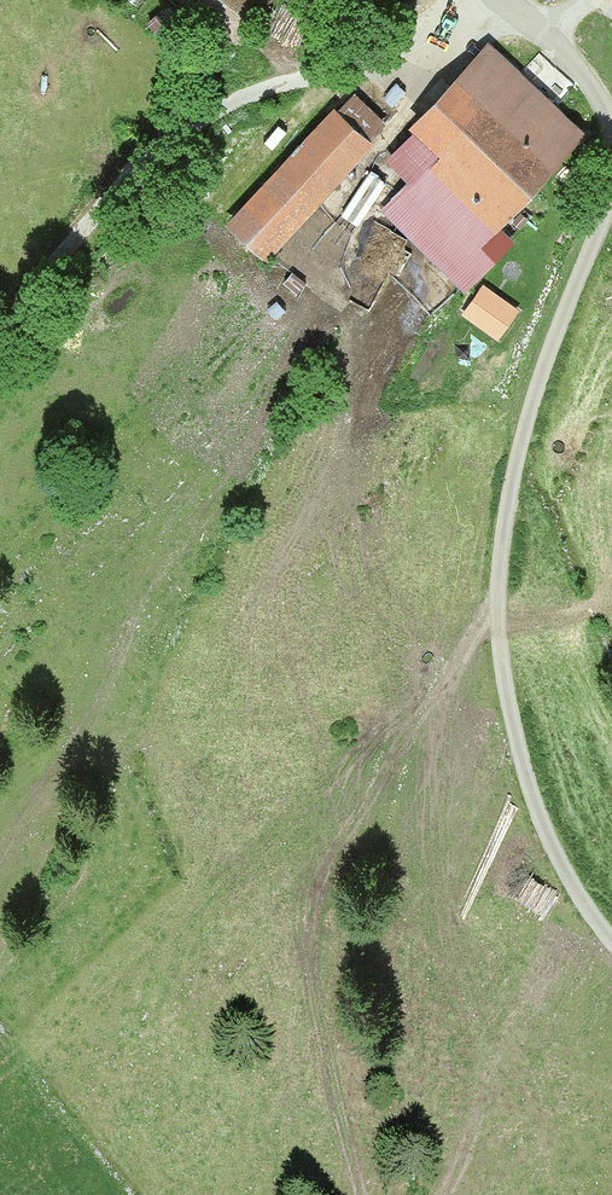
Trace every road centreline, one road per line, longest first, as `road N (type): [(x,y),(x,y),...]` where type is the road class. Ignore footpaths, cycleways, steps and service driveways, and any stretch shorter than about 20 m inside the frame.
road 1 (unclassified): [(611,940),(577,892),(535,802),(507,699),(496,600),(532,414),(611,210)]
road 2 (track): [(358,1194),(336,992),(377,823),(496,600)]
road 3 (track): [(0,327),(126,173),(164,139),(220,106),(389,60),(516,10)]
road 4 (unclassified): [(611,131),(591,87),(507,0)]

